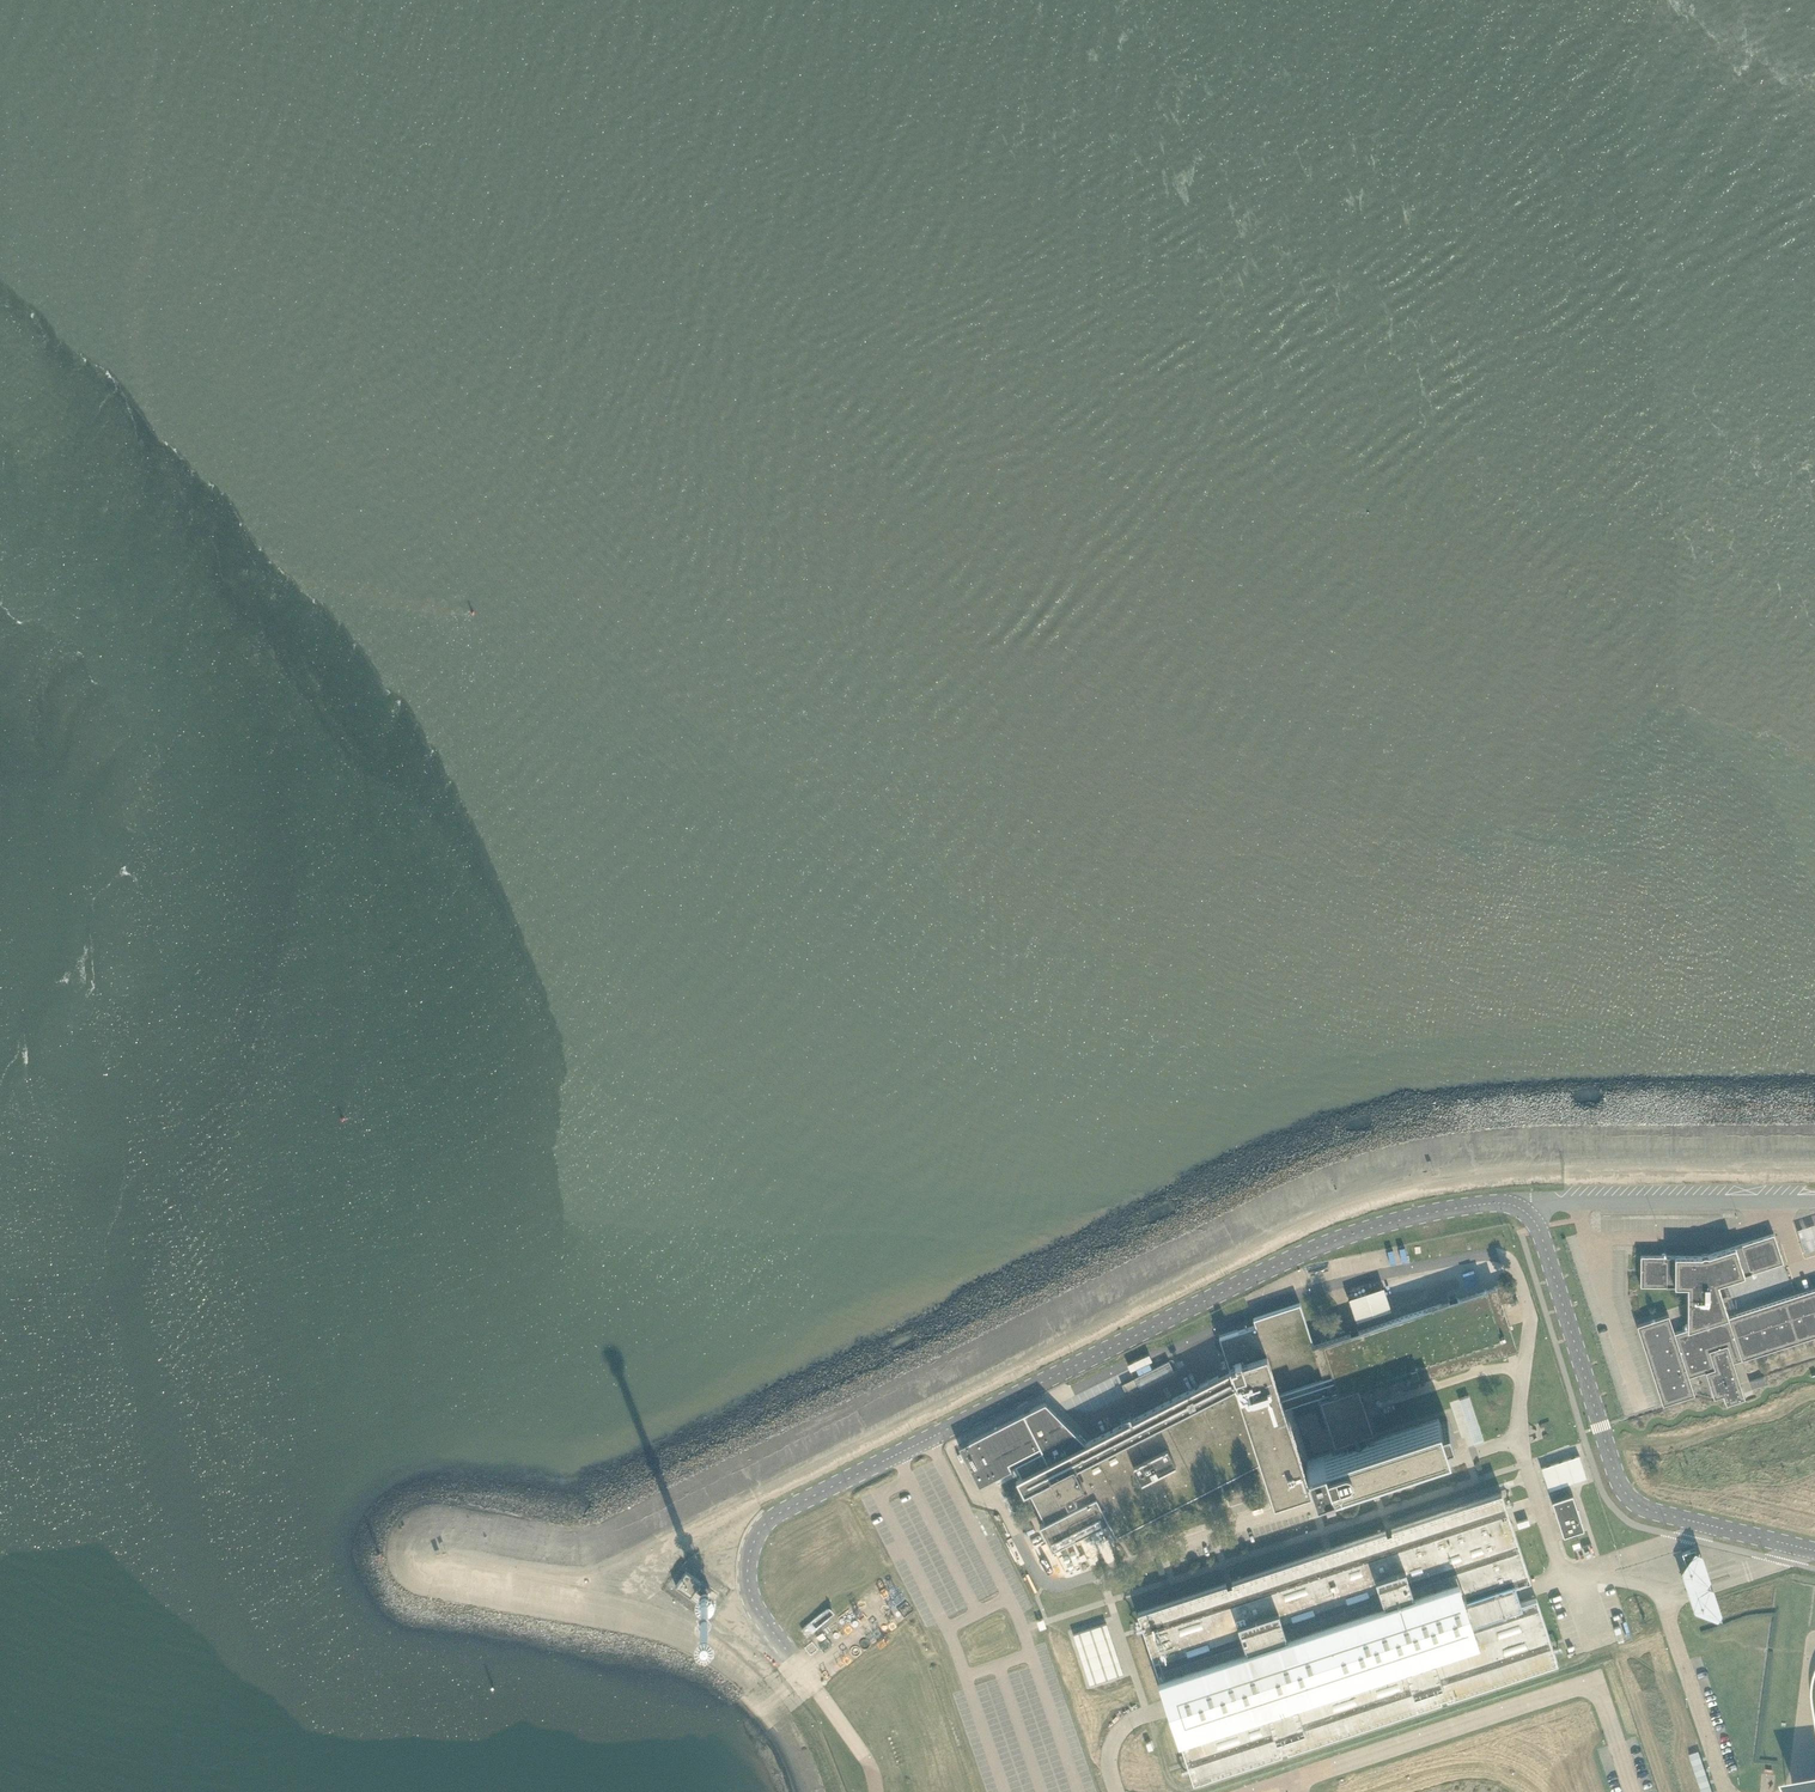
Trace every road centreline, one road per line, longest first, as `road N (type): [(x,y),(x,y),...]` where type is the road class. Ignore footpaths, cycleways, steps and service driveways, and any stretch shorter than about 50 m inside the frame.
road 1 (unclassified): [(1814,1549),(1632,1498),(1538,1225),(1519,1207),(1484,1202),(1309,1248),(892,1452),(776,1517),(753,1553),(757,1602),(802,1673)]
road 2 (unclassified): [(1632,1791),(1595,1684),(1265,1791)]
road 3 (unclassified): [(876,1791),(871,1762),(802,1673)]

